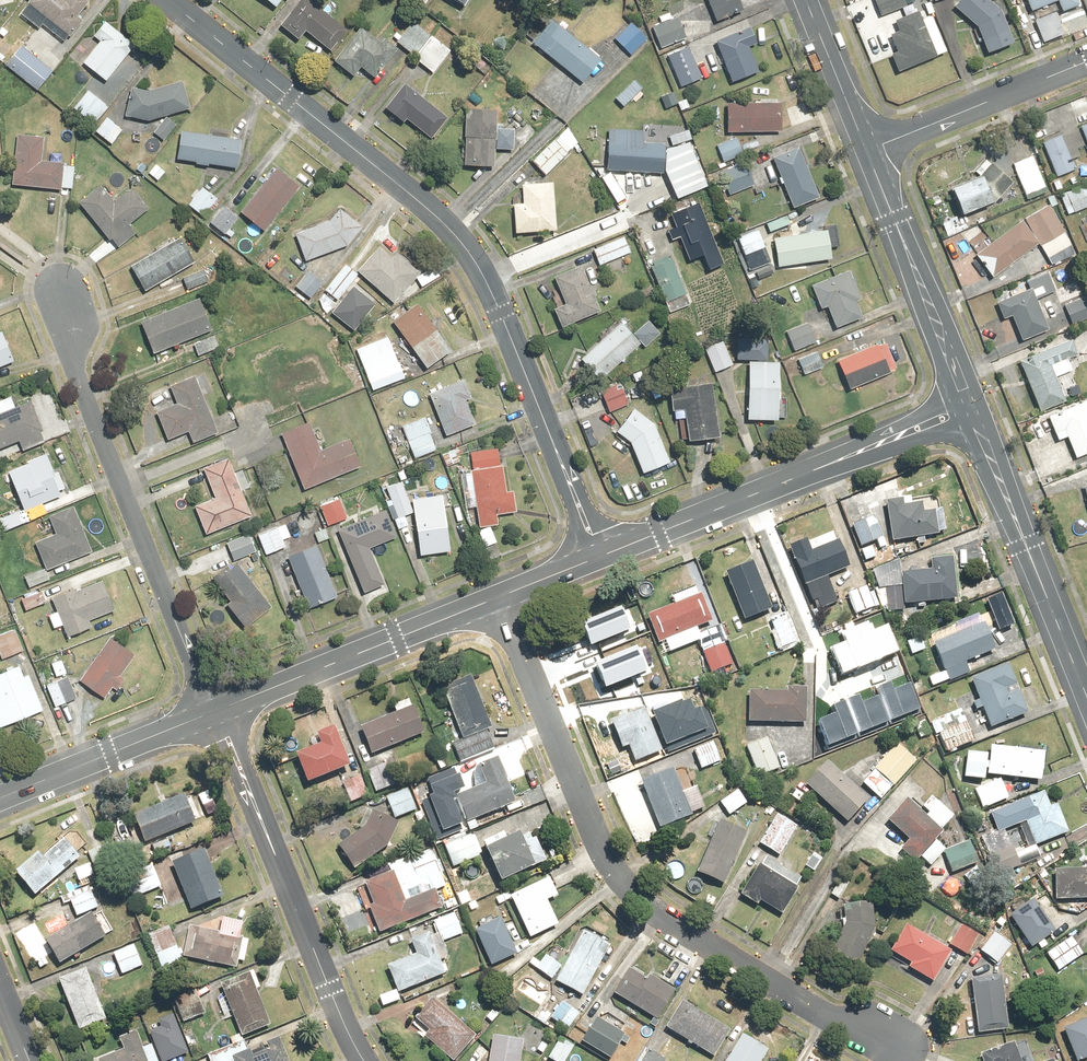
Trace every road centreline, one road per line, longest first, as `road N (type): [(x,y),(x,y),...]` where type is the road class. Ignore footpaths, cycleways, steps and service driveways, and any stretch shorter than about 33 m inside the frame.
road 1 (residential): [(600,557),(469,251),(168,0)]
road 2 (residential): [(918,1042),(839,1021),(647,906),(626,885),(604,852),(507,594)]
road 3 (residential): [(65,296),(76,362),(213,711)]
road 4 (tertiary): [(600,557),(968,401)]
road 5 (residential): [(213,711),(370,1060)]
road 6 (tertiary): [(968,401),(1086,695)]
road 7 (tertiary): [(213,711),(507,594)]
road 8 (tertiary): [(867,152),(968,401)]
road 9 (residential): [(867,152),(1086,64)]
road 10 (tertiary): [(0,801),(213,711)]
road 11 (tertiary): [(806,0),(867,152)]

